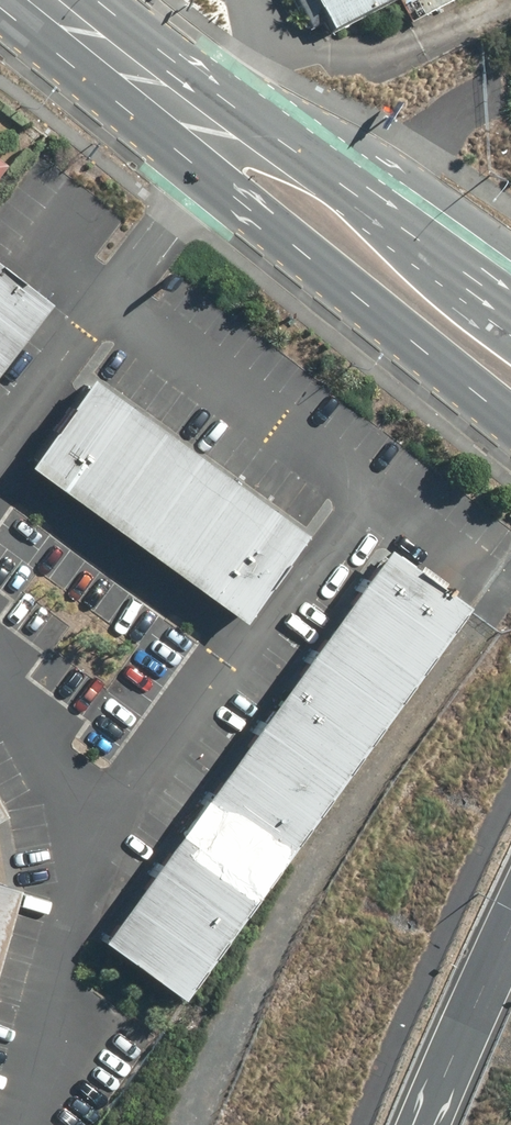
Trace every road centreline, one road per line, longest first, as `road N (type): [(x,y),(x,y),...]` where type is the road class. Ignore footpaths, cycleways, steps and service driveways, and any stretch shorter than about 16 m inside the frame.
road 1 (secondary): [(510,437),(0,9)]
road 2 (track): [(183,1124),(260,952),(495,624)]
road 3 (secondary): [(101,0),(241,120),(437,269)]
road 4 (motorway): [(426,1124),(510,945)]

